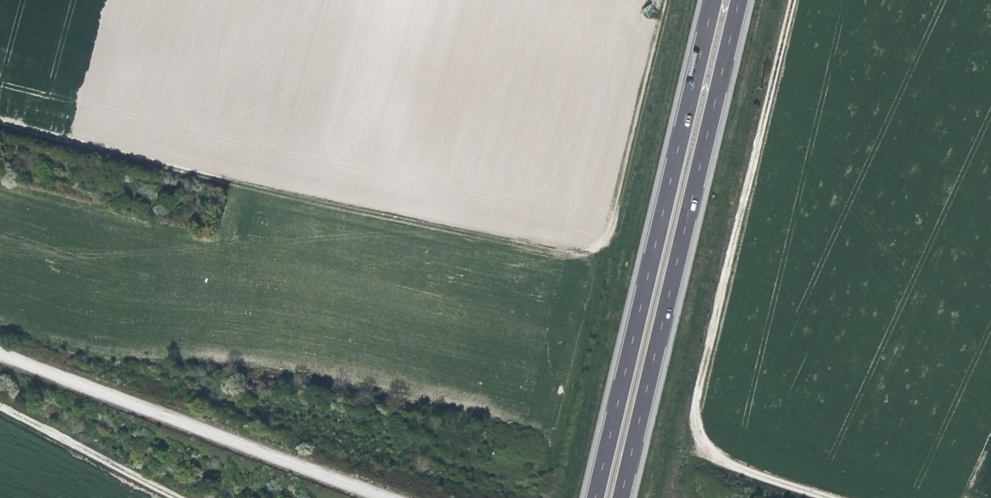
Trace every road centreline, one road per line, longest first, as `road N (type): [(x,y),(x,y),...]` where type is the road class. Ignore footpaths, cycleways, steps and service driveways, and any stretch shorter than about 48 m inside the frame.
road 1 (track): [(0,122),(433,234),(581,263),(596,257),(617,213),(667,0)]
road 2 (track): [(822,497),(713,457),(694,418),(791,0)]
road 3 (motorway): [(623,497),(739,0)]
road 4 (motorway): [(702,0),(592,497)]
road 5 (unclassified): [(377,497),(0,356)]
road 6 (track): [(183,497),(0,403)]

